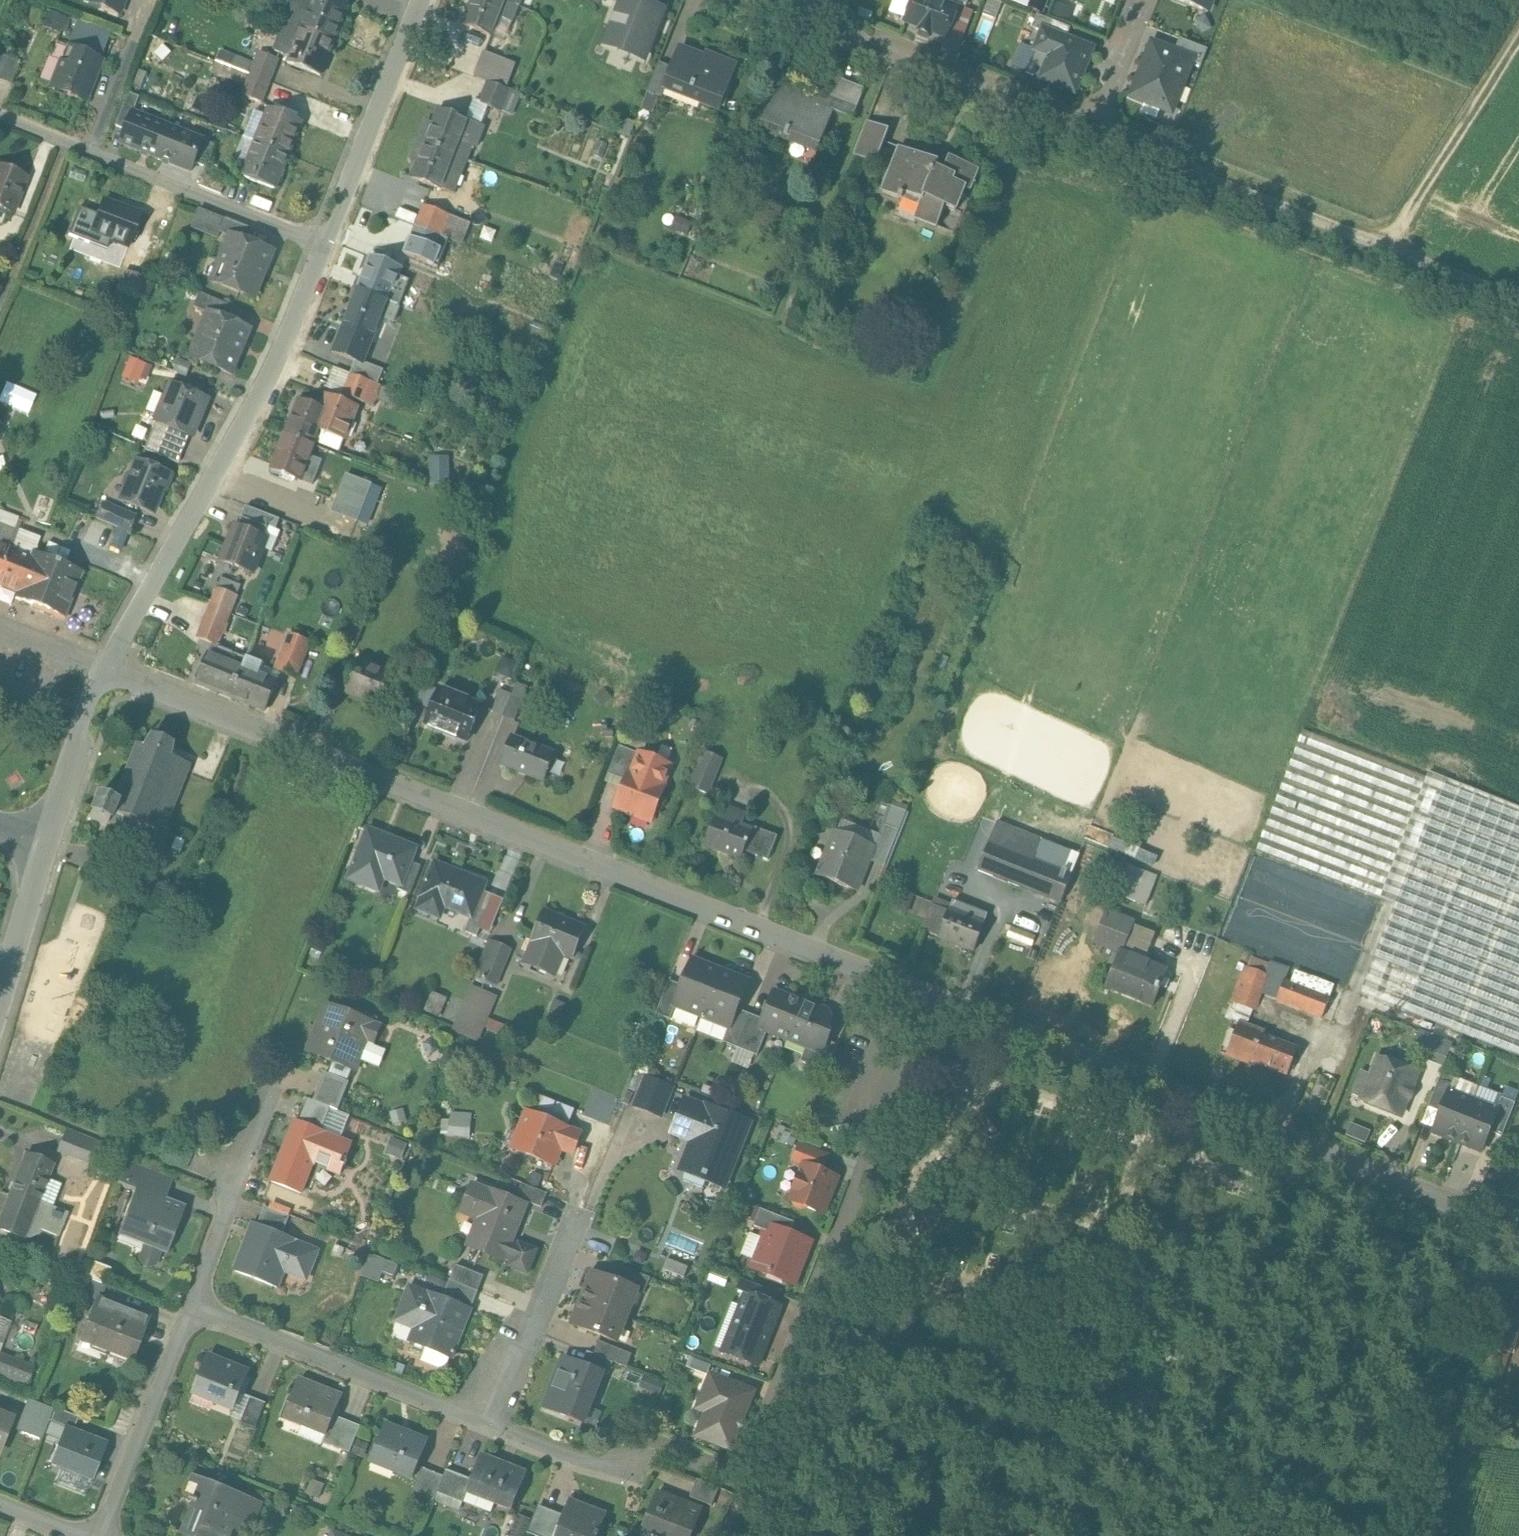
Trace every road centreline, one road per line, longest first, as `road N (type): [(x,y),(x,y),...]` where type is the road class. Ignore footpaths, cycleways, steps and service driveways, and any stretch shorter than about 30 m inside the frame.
road 1 (residential): [(930,1000),(107,668)]
road 2 (residential): [(493,1427),(604,1465),(656,1448),(747,1485),(930,1000)]
road 3 (residential): [(1518,1227),(930,1000)]
road 4 (residential): [(107,668),(245,432),(325,245)]
road 5 (residential): [(1090,130),(1518,300)]
road 6 (residential): [(191,1308),(493,1427)]
road 7 (residential): [(813,21),(1090,130)]
road 8 (residential): [(325,245),(423,0)]
road 9 (residential): [(325,245),(93,149)]
road 10 (track): [(1518,35),(1387,248)]
road 11 (residential): [(100,1535),(191,1308)]
road 12 (residential): [(191,1308),(275,1088)]
road 13 (residential): [(493,1427),(577,1220)]
road 14 (residential): [(46,846),(107,668)]
road 15 (residential): [(0,1008),(46,846)]
road 16 (residential): [(93,149),(149,0)]
road 17 (residential): [(1145,0),(1090,130)]

